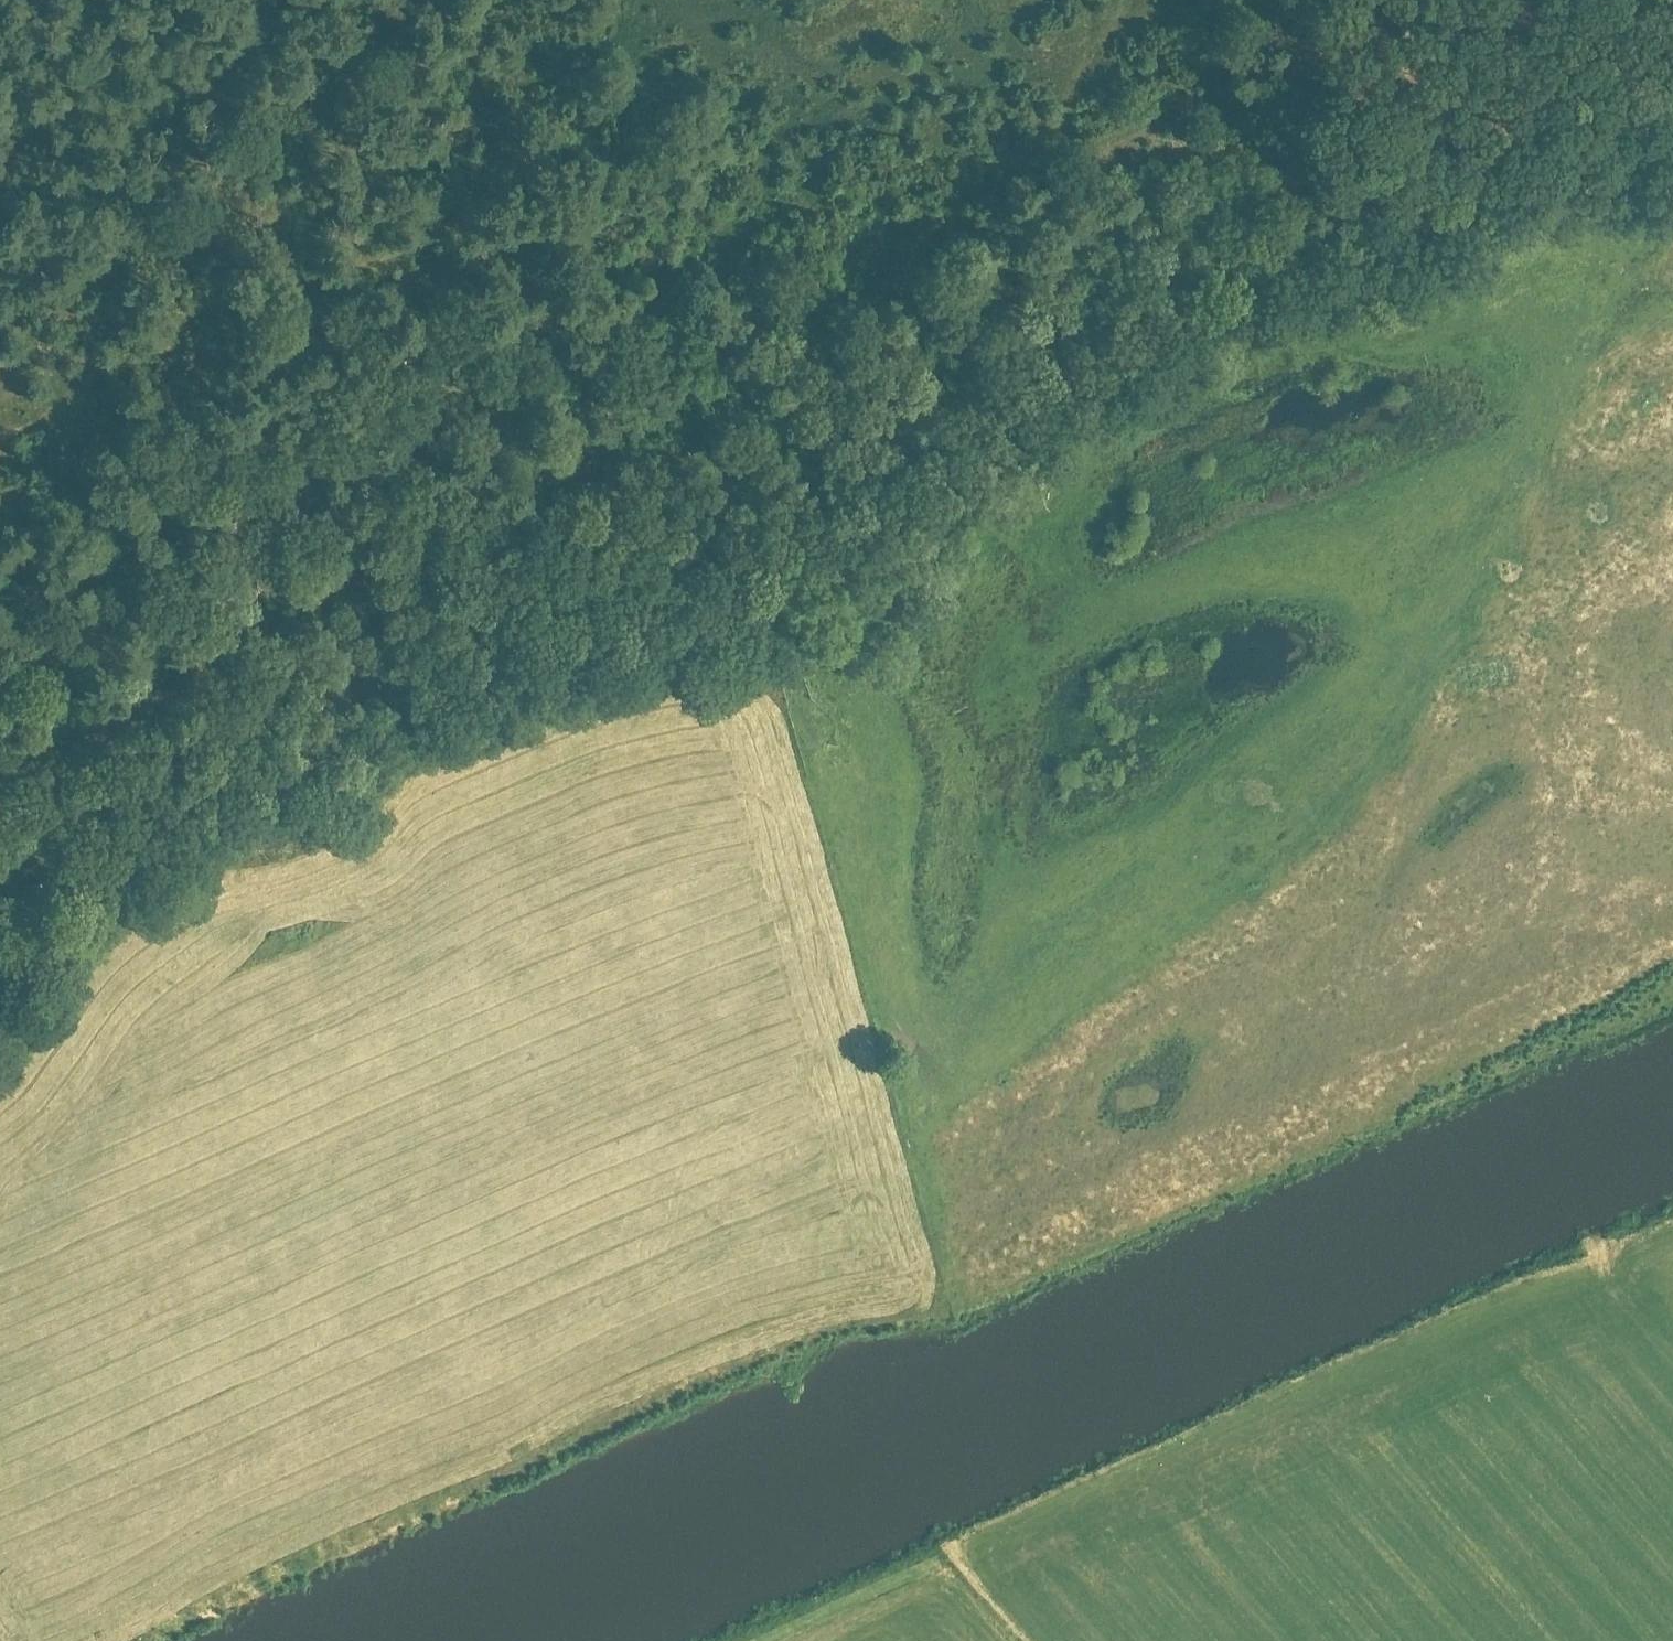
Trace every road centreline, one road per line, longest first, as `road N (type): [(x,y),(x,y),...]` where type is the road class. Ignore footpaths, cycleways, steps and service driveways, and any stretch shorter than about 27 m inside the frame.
road 1 (track): [(0,818),(129,761),(167,754),(298,761),(525,587),(738,476),(800,409),(1049,210),(1091,192),(1283,193),(1316,220),(1352,277)]
road 2 (track): [(1121,190),(1069,131),(1093,0)]

